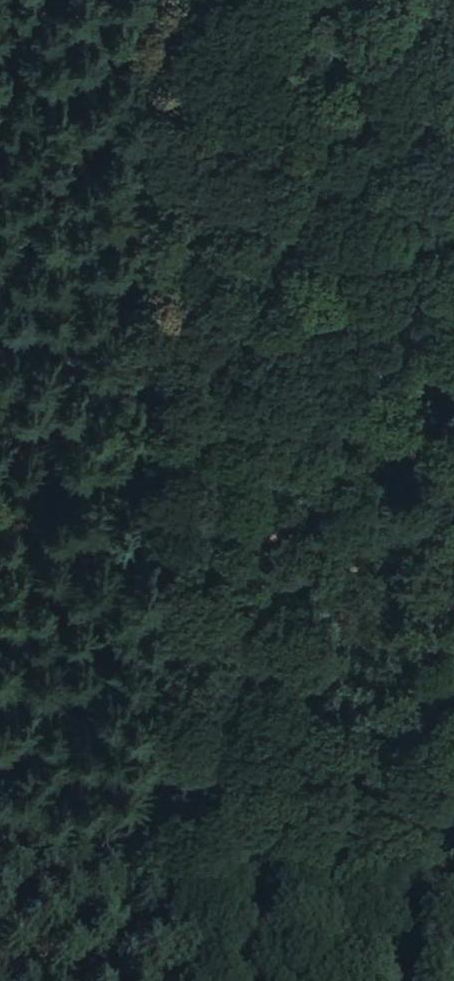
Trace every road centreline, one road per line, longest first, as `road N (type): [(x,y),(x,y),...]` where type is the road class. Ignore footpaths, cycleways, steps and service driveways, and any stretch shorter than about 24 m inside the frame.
road 1 (track): [(358,0),(453,95)]

